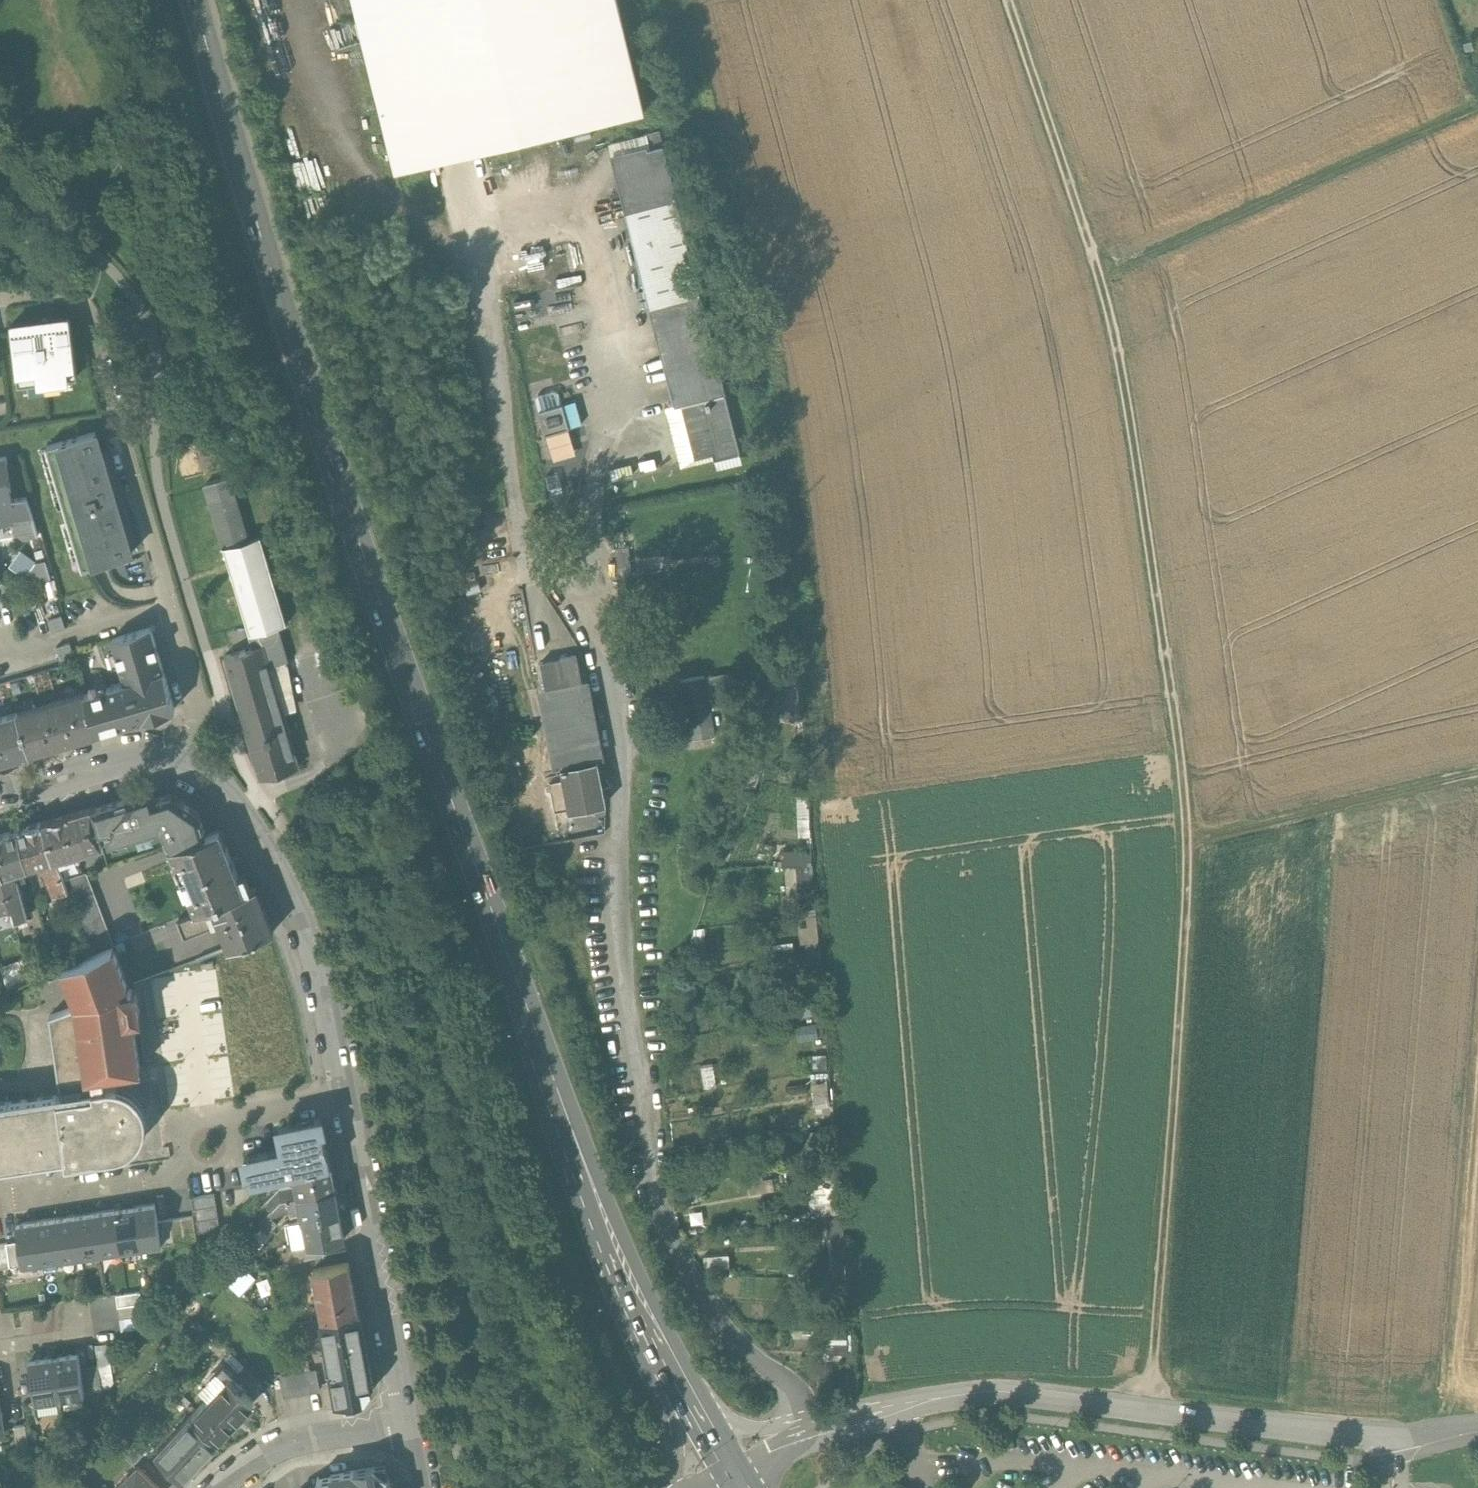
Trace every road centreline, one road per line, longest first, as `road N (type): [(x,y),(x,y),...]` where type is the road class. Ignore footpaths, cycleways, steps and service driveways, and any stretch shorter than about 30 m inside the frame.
road 1 (secondary): [(195,0),(353,529),(605,1232),(675,1375)]
road 2 (track): [(1012,0),(1116,335),(1191,835),(1149,1411)]
road 3 (residential): [(818,1428),(798,1392),(721,1332),(662,1222),(604,897),(628,758),(582,517),(592,487)]
road 4 (residential): [(1477,1435),(1392,1440),(991,1392),(818,1428)]
road 5 (residential): [(0,298),(47,293),(79,302),(95,327),(197,707),(178,763)]
road 6 (track): [(1477,109),(1100,276)]
road 7 (tertiary): [(178,763),(234,801),(292,903),(344,1099)]
road 8 (tertiary): [(344,1099),(407,1425)]
road 9 (track): [(1477,774),(1191,835)]
road 10 (residential): [(203,1156),(196,1169),(0,1198)]
road 11 (residential): [(224,1487),(282,1453),(407,1425)]
road 12 (tertiary): [(156,761),(0,804)]
road 13 (residential): [(344,1099),(213,1124),(209,1135)]

